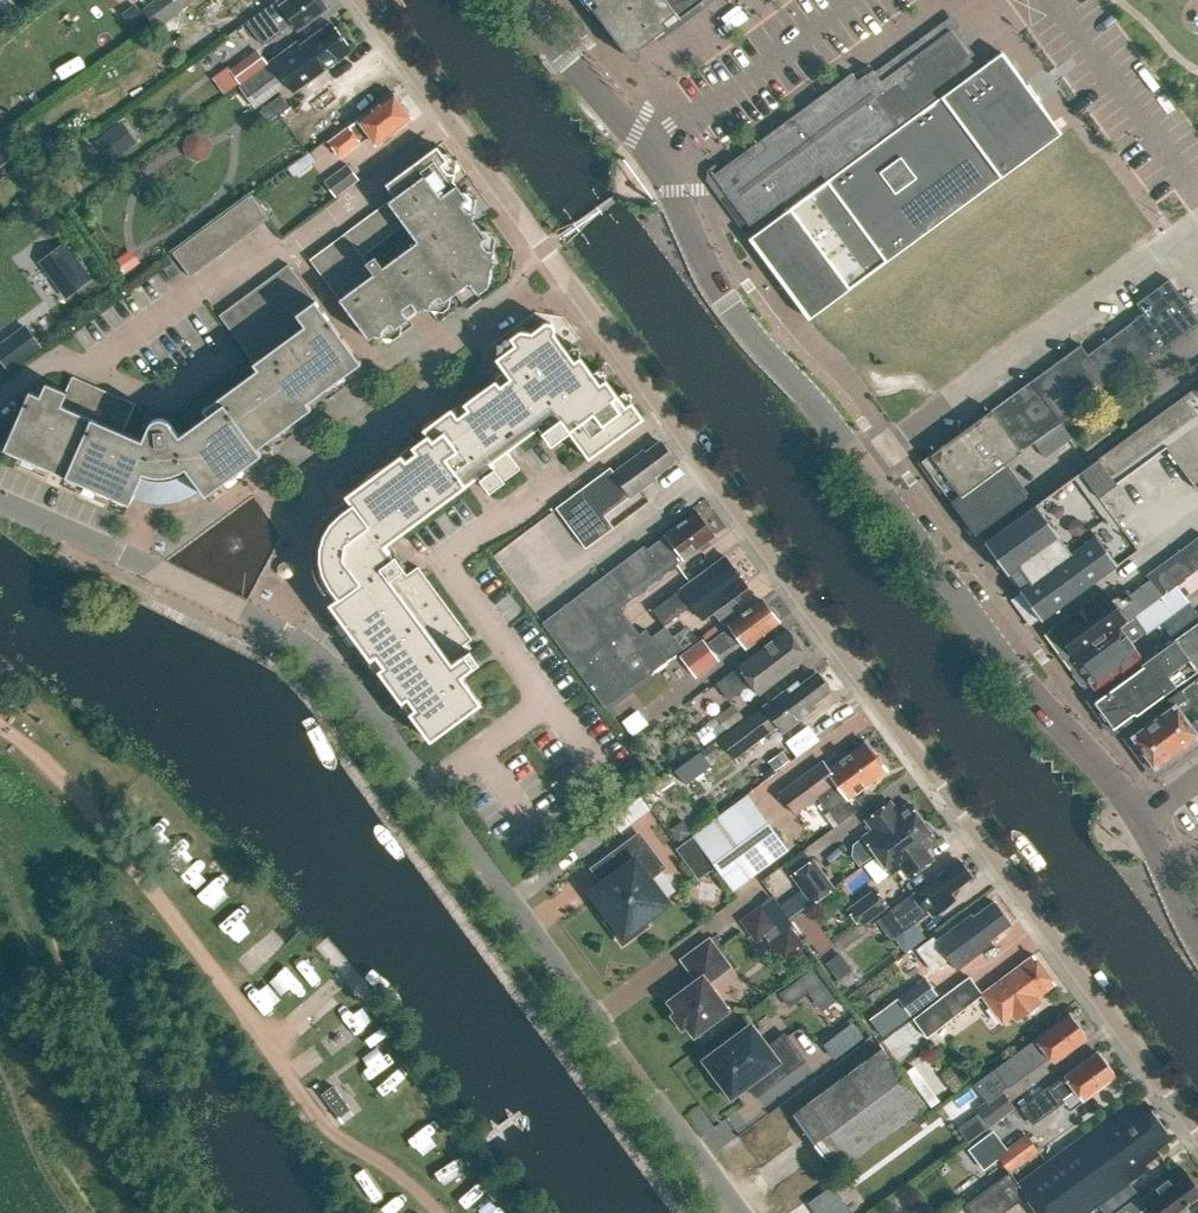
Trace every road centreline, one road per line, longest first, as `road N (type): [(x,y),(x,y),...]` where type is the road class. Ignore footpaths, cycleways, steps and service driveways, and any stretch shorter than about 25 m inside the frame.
road 1 (residential): [(1197,1130),(671,415)]
road 2 (residential): [(671,415),(573,484),(554,481),(445,562),(547,702),(429,789)]
road 3 (residential): [(429,789),(375,713),(300,640),(0,501)]
road 4 (residential): [(737,1212),(429,789)]
road 5 (unclassified): [(0,724),(113,842),(328,1128)]
road 6 (residential): [(671,415),(365,0)]
road 7 (secondary): [(1143,817),(1019,678),(861,465)]
road 8 (residential): [(861,465),(1162,243),(1197,248)]
road 9 (secondary): [(861,465),(807,391),(739,320),(655,158)]
road 10 (unclassified): [(655,158),(663,141),(860,0)]
road 11 (unclassified): [(1055,0),(1197,200)]
road 12 (secondary): [(655,158),(522,0)]
road 13 (secondary): [(1197,937),(1143,817)]

